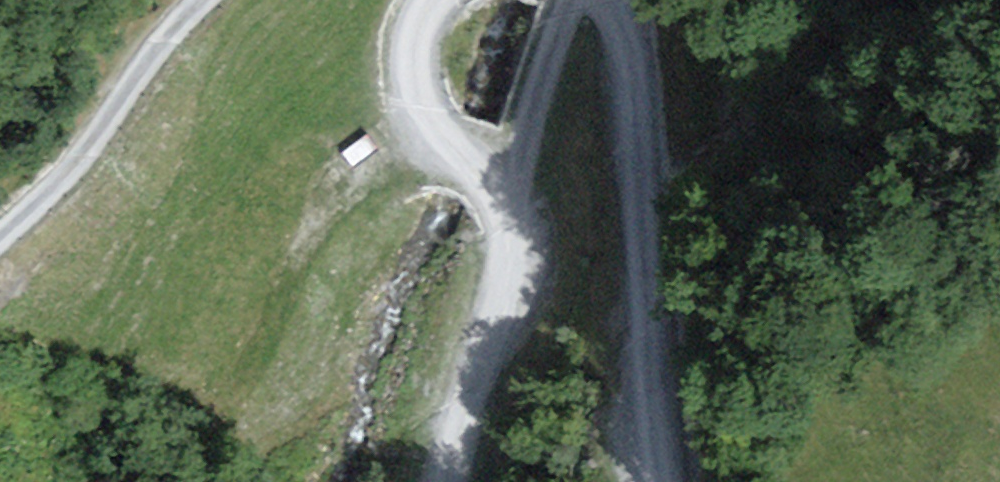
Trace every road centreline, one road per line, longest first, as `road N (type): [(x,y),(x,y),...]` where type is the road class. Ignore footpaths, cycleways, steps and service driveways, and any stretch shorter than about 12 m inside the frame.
road 1 (track): [(561,0),(497,198),(426,481)]
road 2 (track): [(559,0),(641,288),(647,481)]
road 3 (track): [(0,229),(62,169),(192,0)]
road 4 (track): [(497,198),(398,123),(400,63),(409,19),(423,0)]

